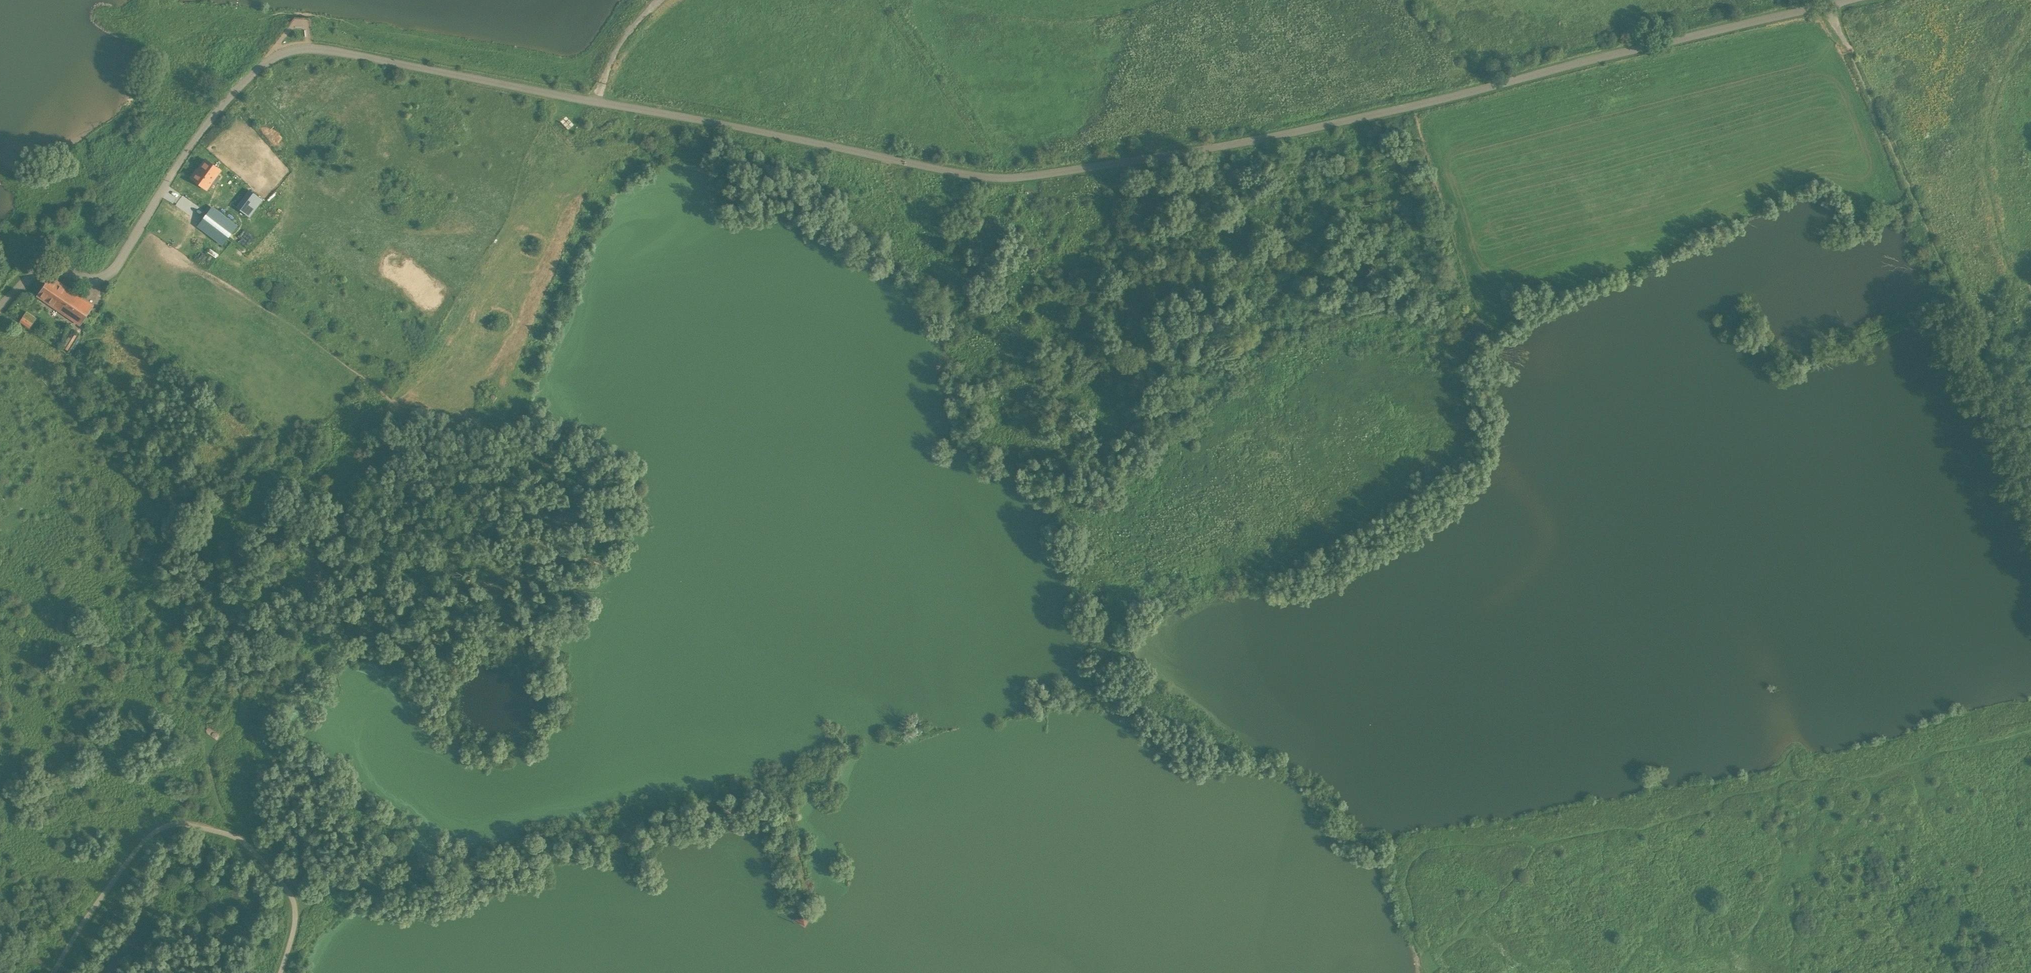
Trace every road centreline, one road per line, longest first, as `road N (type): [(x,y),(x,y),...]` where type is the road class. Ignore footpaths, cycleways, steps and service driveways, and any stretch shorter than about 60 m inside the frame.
road 1 (unclassified): [(595,102),(971,175),(1056,174),(1293,133),(1829,5)]
road 2 (unclassified): [(0,308),(35,273),(96,280),(111,272),(219,110),(253,74),(292,50),(595,102)]
road 3 (unclassified): [(595,102),(626,33),(658,0)]

